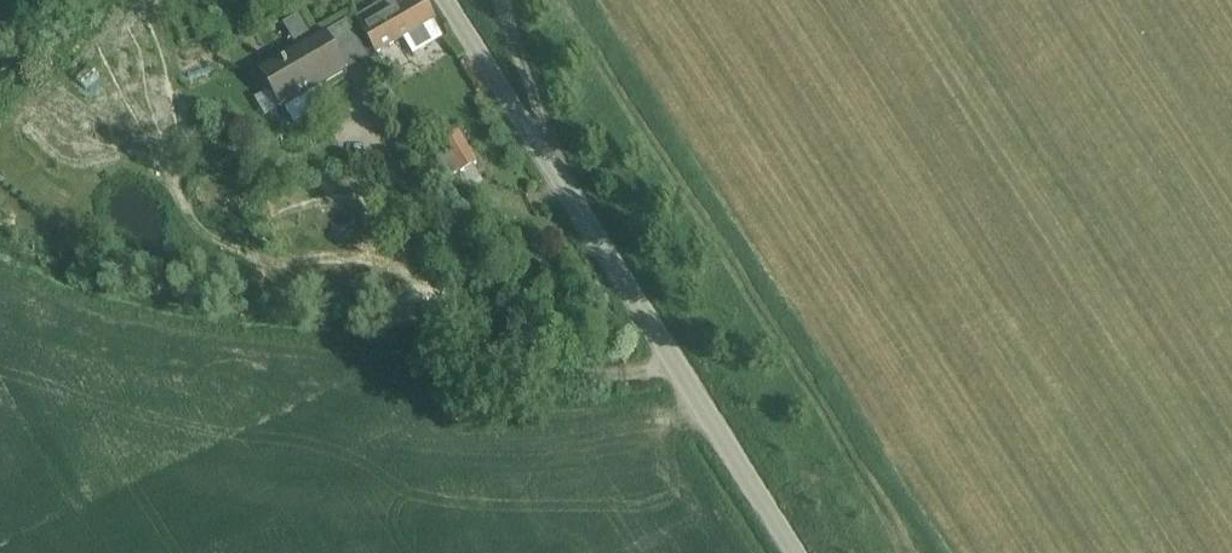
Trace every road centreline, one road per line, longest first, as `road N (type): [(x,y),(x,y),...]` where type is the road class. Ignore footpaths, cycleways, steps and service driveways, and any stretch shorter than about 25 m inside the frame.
road 1 (track): [(572,0),(923,552)]
road 2 (tertiary): [(562,183),(798,552)]
road 3 (tertiary): [(445,0),(562,183)]
road 4 (unclassified): [(562,183),(502,0)]

